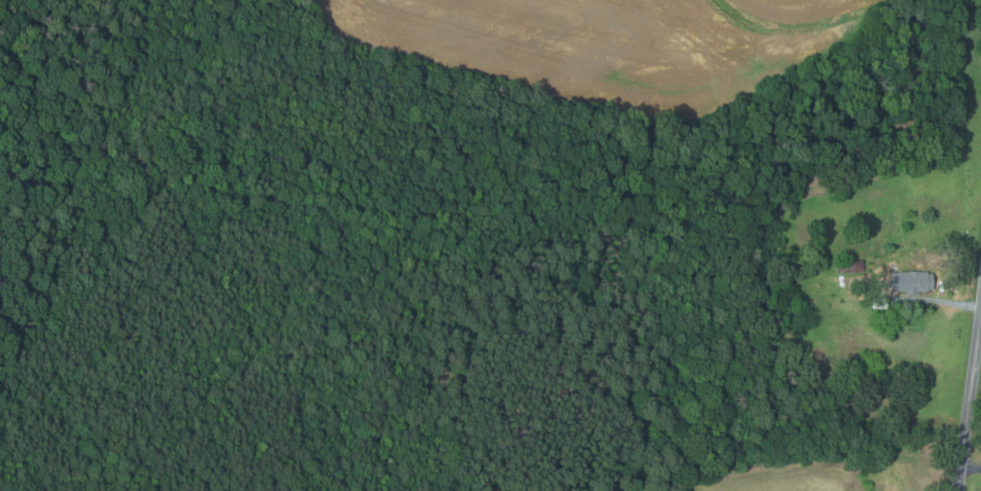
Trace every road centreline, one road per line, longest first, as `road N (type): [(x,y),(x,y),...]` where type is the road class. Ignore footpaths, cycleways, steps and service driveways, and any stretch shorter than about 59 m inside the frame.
road 1 (residential): [(959,490),(980,310)]

